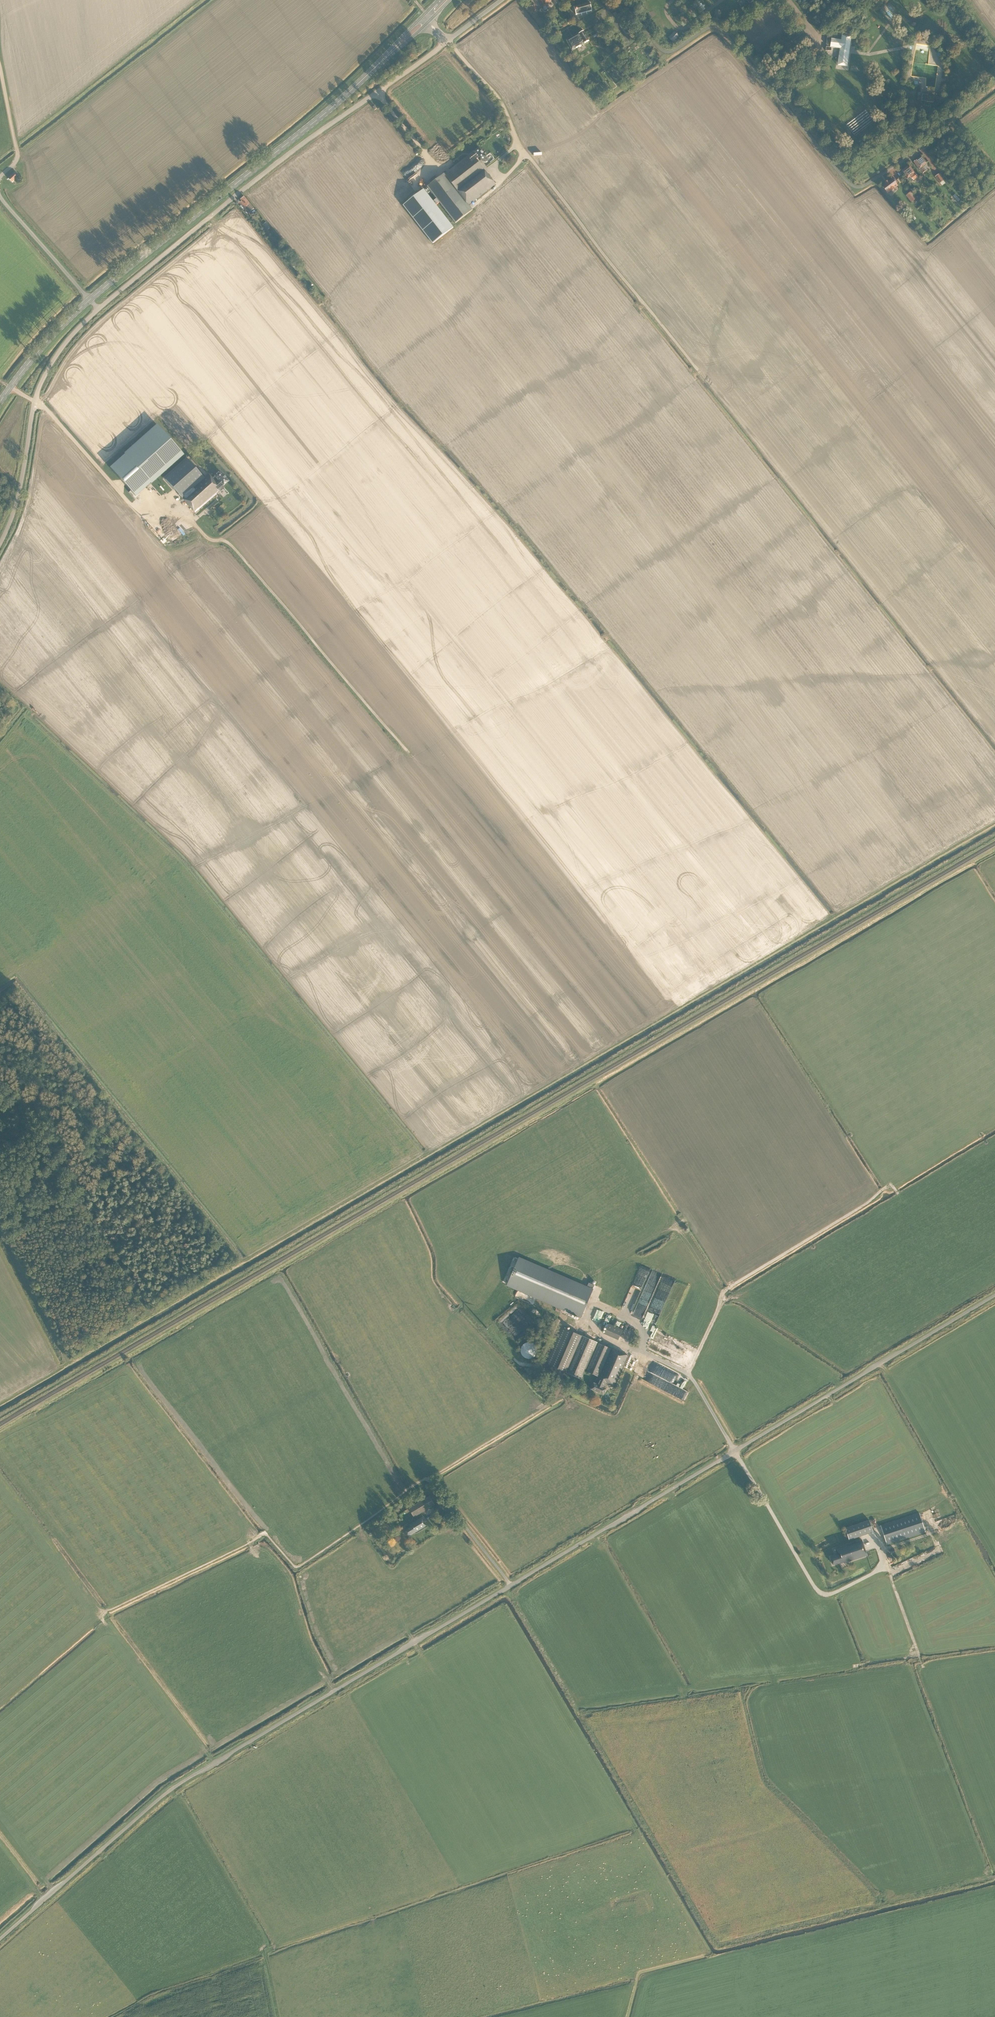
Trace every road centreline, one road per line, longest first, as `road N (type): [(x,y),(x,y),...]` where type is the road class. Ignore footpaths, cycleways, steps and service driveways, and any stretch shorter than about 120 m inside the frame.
road 1 (unclassified): [(0,1939),(197,1778),(994,1295)]
road 2 (unclassified): [(0,544),(34,402),(74,333),(270,169),(445,43)]
road 3 (primary): [(0,402),(90,300),(338,102)]
road 4 (unclassified): [(928,145),(852,186),(720,28),(664,51),(615,0)]
road 5 (track): [(427,1480),(299,1567),(264,1534),(106,1612),(107,1627)]
road 6 (track): [(178,517),(229,545),(407,753)]
road 7 (track): [(558,1323),(541,1366),(564,1377),(553,1402),(427,1480),(445,1505)]
road 8 (track): [(700,373),(530,160)]
road 9 (track): [(720,1305),(728,1288),(890,1184),(898,1193)]
road 10 (primary): [(425,13),(338,102)]
road 11 (primary): [(338,102),(430,20)]

